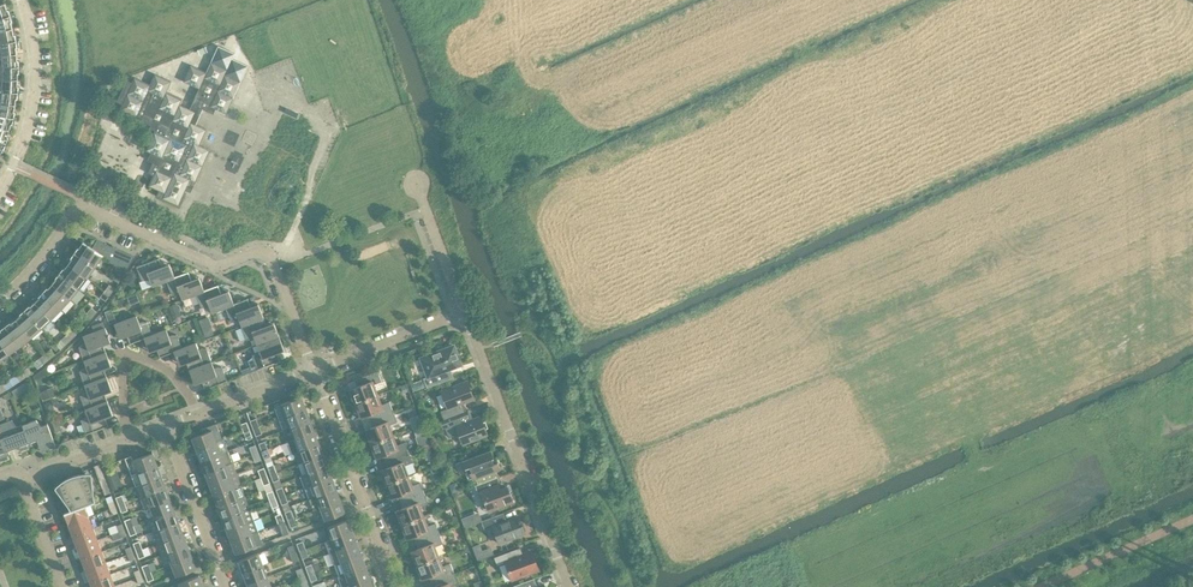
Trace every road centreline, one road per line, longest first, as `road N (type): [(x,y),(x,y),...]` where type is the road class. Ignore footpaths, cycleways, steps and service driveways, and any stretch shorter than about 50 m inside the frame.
road 1 (residential): [(0,299),(85,207),(213,263),(265,254),(316,371)]
road 2 (residential): [(568,586),(463,313)]
road 3 (residential): [(396,586),(316,371)]
road 4 (residential): [(0,192),(24,141),(34,92),(23,0)]
road 5 (residential): [(127,441),(124,353),(169,373),(202,413)]
road 6 (residential): [(225,586),(164,427)]
road 7 (residential): [(316,371),(463,313)]
road 8 (residential): [(463,313),(418,187)]
road 9 (residential): [(202,413),(316,371)]

